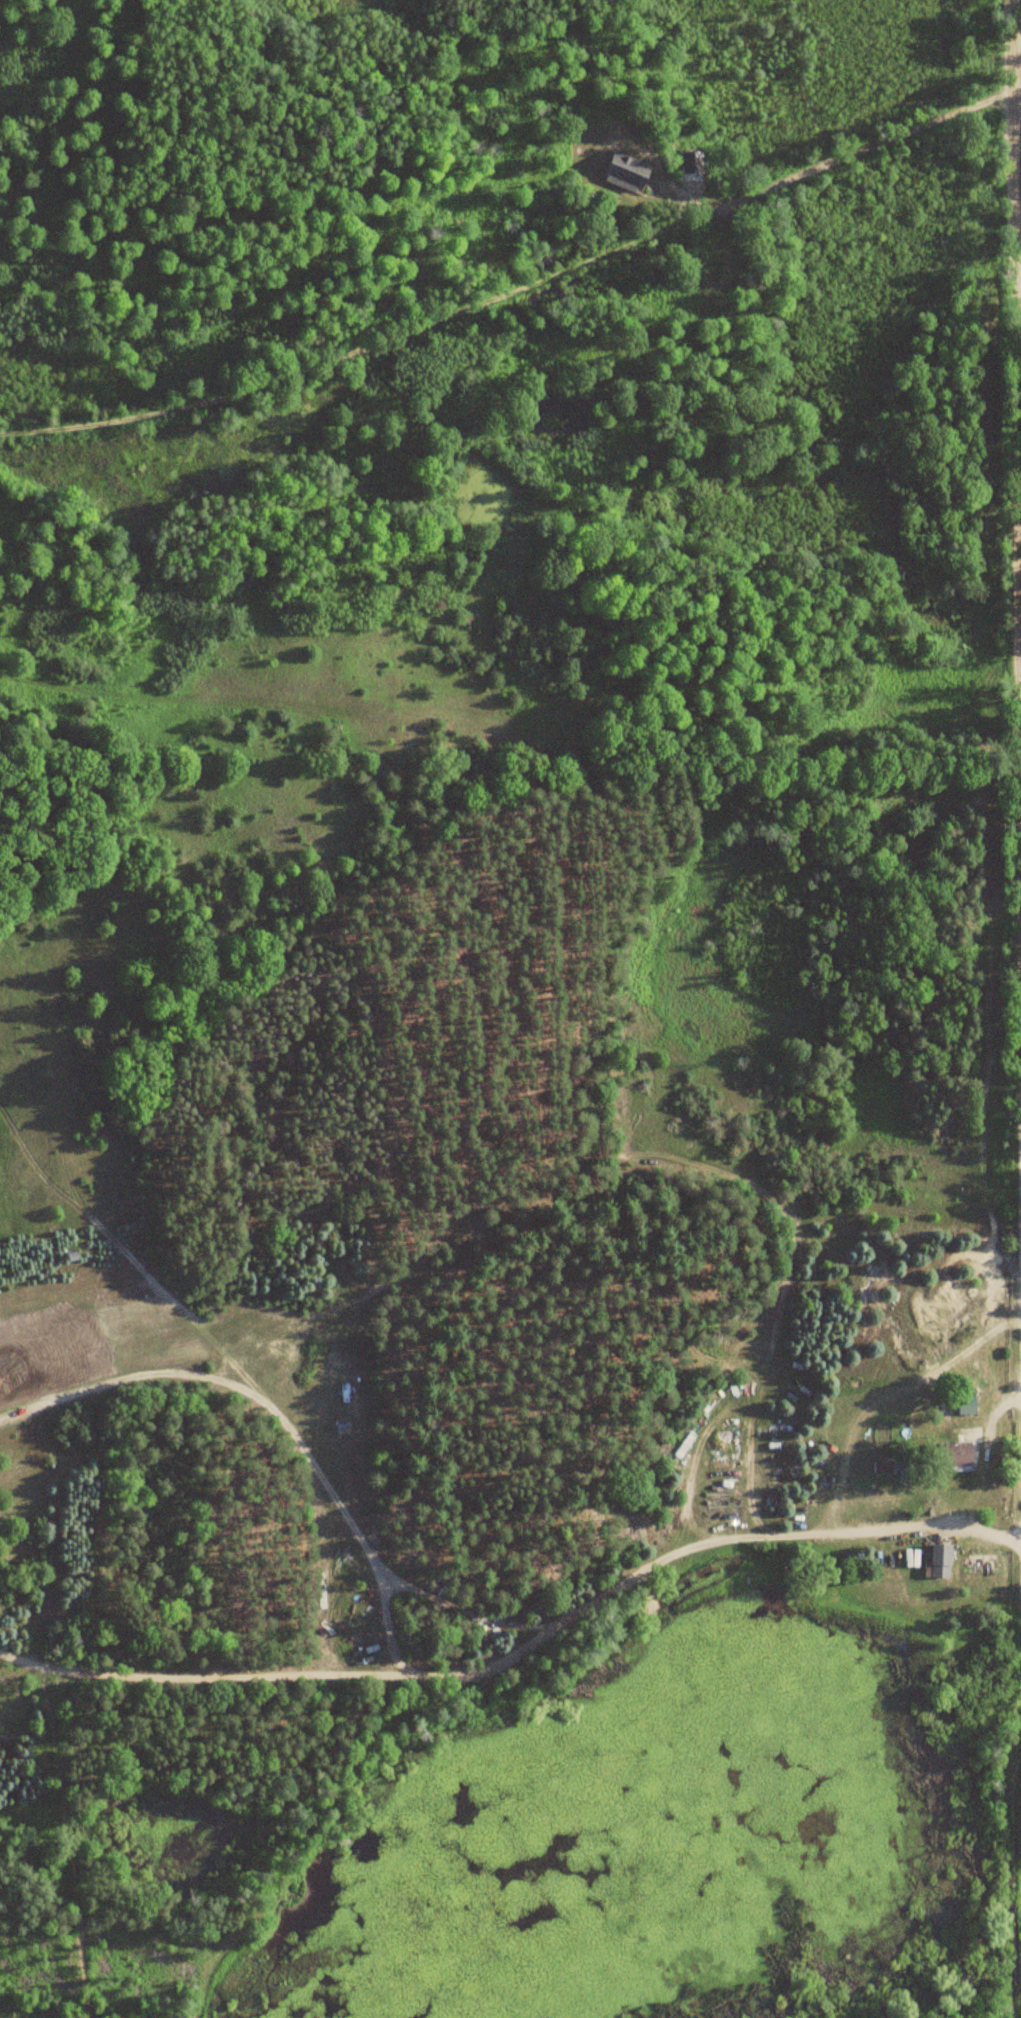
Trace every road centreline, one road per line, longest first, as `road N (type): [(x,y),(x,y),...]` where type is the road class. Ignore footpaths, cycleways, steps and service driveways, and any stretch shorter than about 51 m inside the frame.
road 1 (residential): [(1020,653),(1012,0)]

